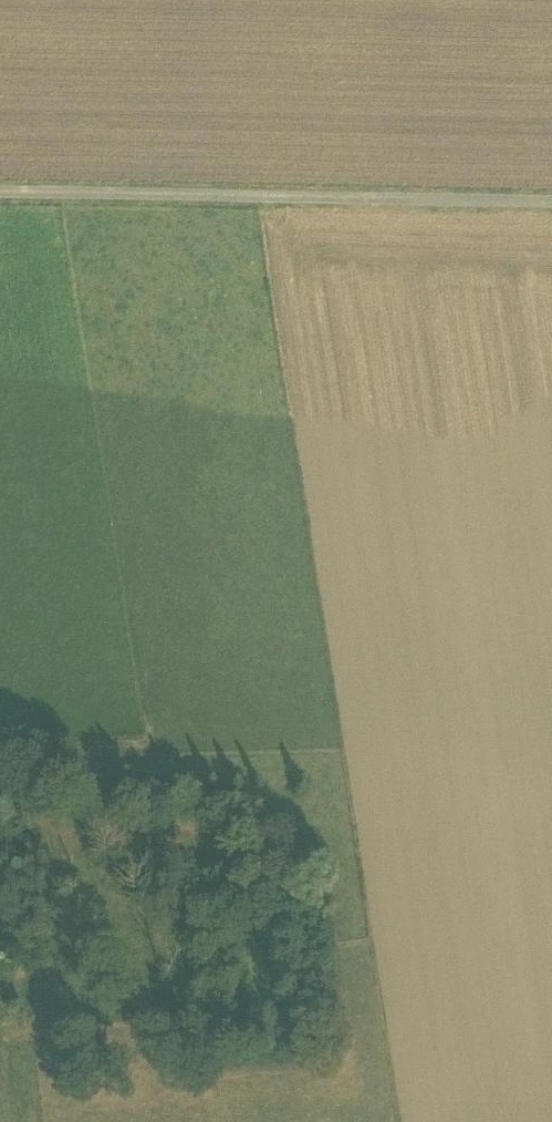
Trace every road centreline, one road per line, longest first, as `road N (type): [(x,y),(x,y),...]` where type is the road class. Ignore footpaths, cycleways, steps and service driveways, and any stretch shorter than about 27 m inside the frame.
road 1 (track): [(551,197),(0,193)]

